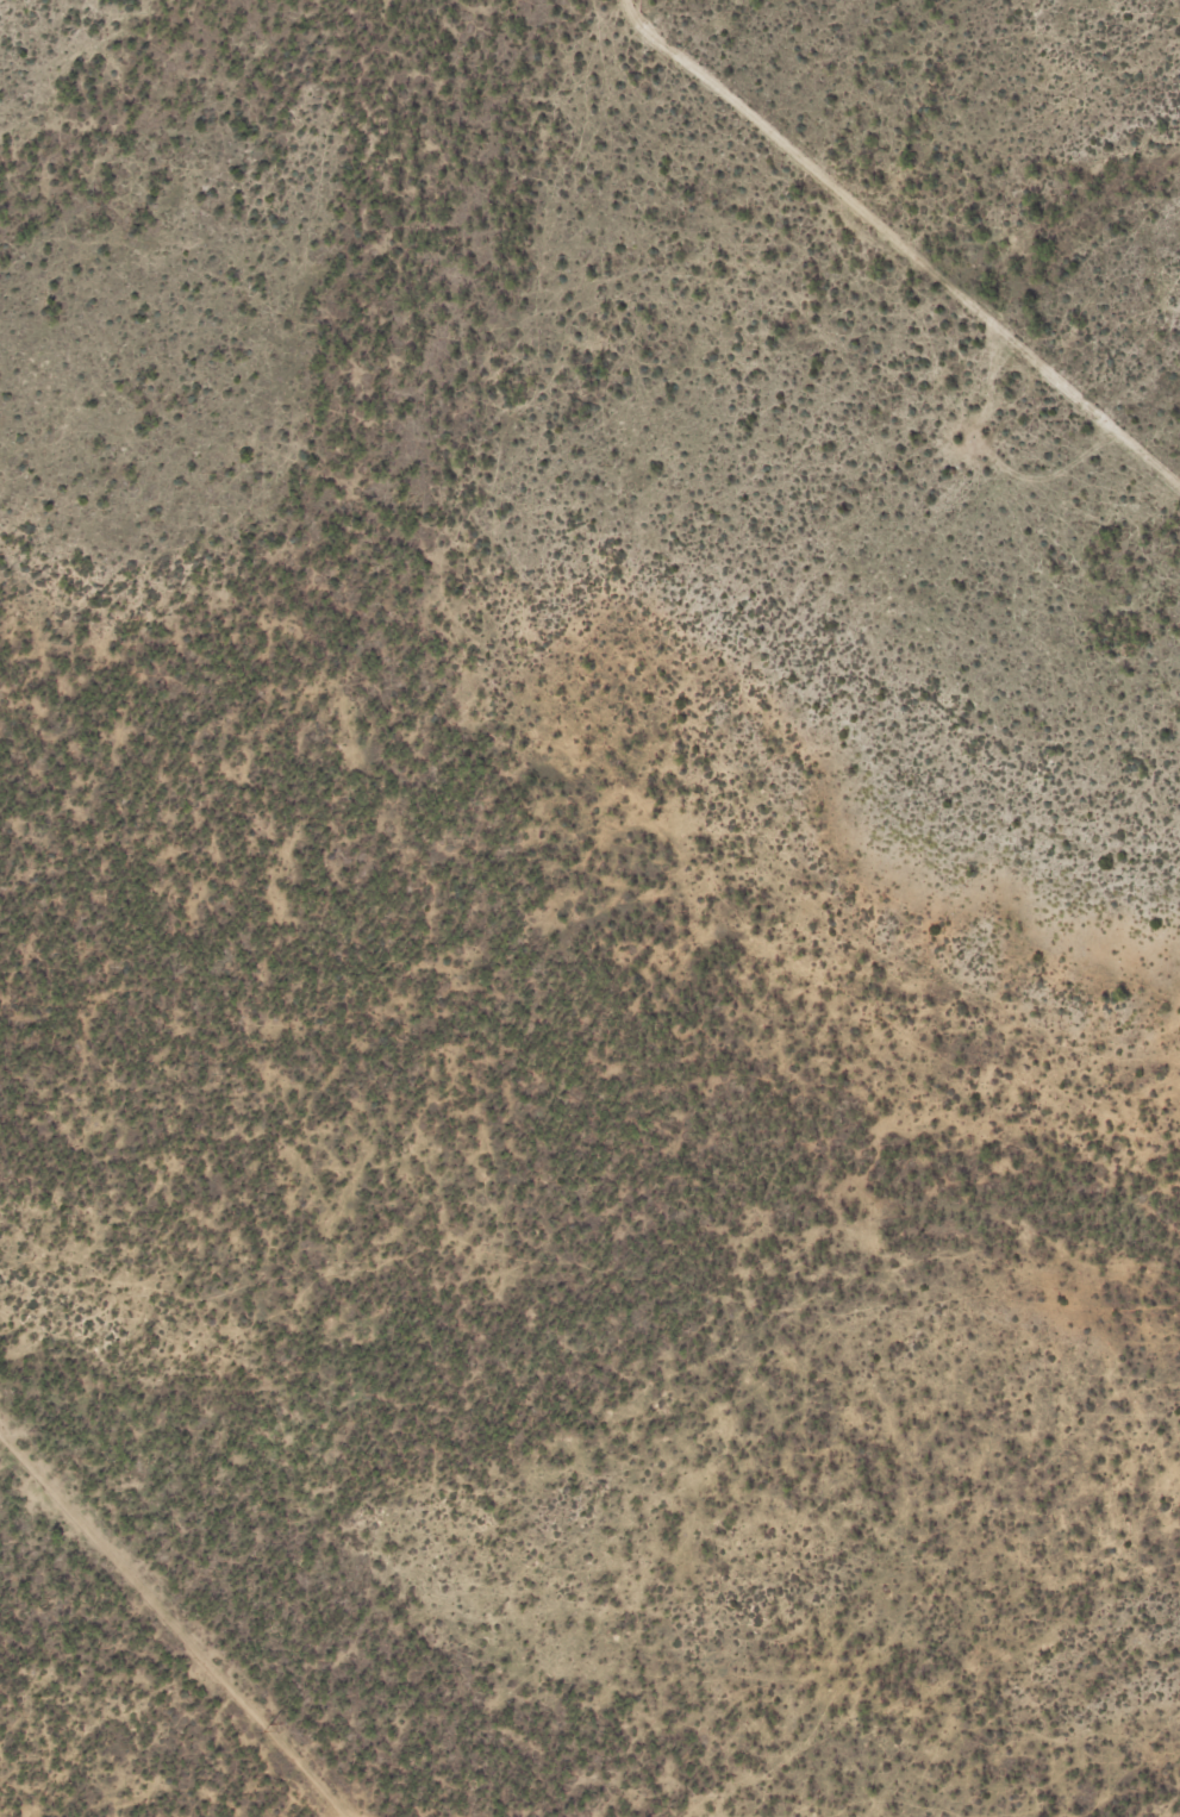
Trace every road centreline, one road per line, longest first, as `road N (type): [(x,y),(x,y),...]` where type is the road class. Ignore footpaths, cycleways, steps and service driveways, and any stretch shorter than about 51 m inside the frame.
road 1 (track): [(1179,483),(630,14),(629,0)]
road 2 (track): [(353,1816),(0,1428)]

